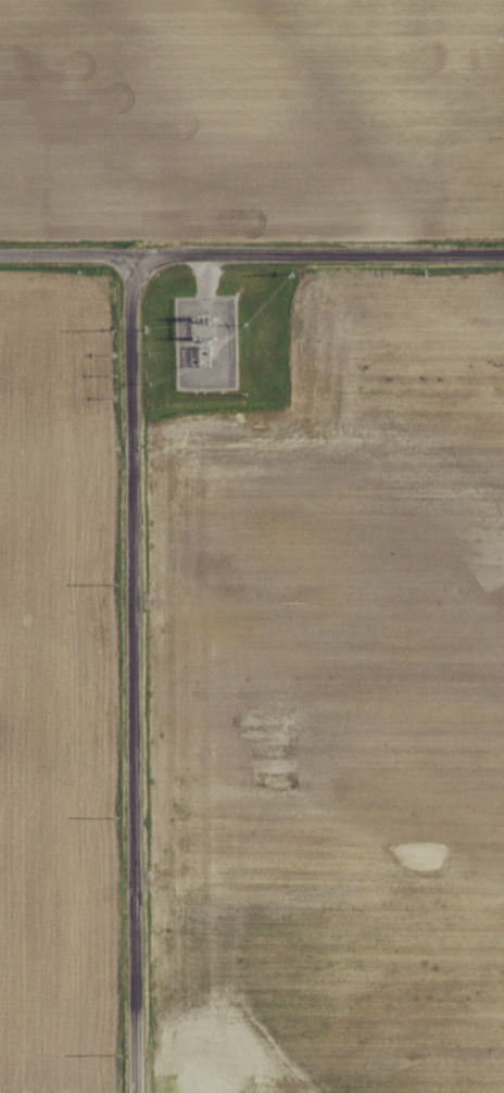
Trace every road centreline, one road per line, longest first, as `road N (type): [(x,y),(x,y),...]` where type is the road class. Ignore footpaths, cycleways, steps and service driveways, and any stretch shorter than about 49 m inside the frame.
road 1 (tertiary): [(137,1092),(133,256)]
road 2 (residential): [(133,256),(503,255)]
road 3 (residential): [(0,257),(133,256)]

